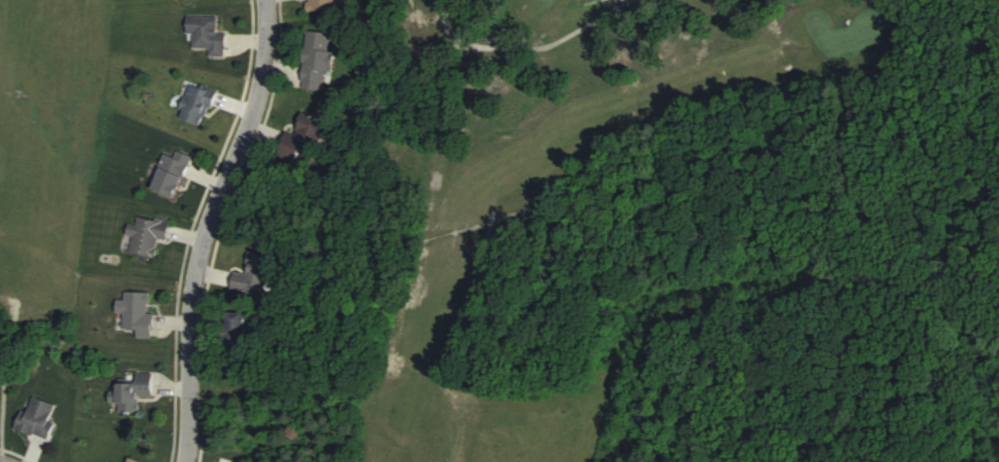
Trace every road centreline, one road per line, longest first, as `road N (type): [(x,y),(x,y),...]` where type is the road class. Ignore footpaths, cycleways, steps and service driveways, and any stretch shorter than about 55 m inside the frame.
road 1 (residential): [(186,461),(190,316),(201,254),(264,75),(266,0)]
road 2 (residential): [(570,461),(588,391),(639,315),(752,303)]

